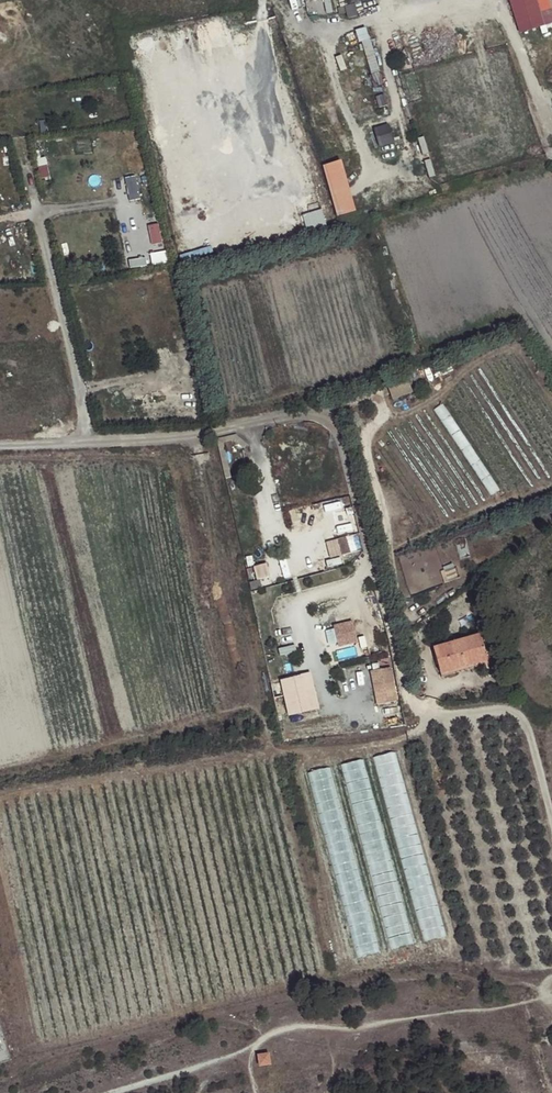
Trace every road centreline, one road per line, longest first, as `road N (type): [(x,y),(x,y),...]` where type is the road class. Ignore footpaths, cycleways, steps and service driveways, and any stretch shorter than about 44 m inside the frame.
road 1 (track): [(529,982),(444,975),(285,993),(46,1056),(26,1055),(0,942)]
road 2 (unclassified): [(92,441),(216,435),(303,414),(329,424),(412,708)]
road 3 (track): [(119,1092),(243,1050),(281,1027),(439,1015),(492,983)]
road 4 (unclassified): [(24,167),(92,441)]
road 5 (track): [(412,708),(524,720),(551,812)]

